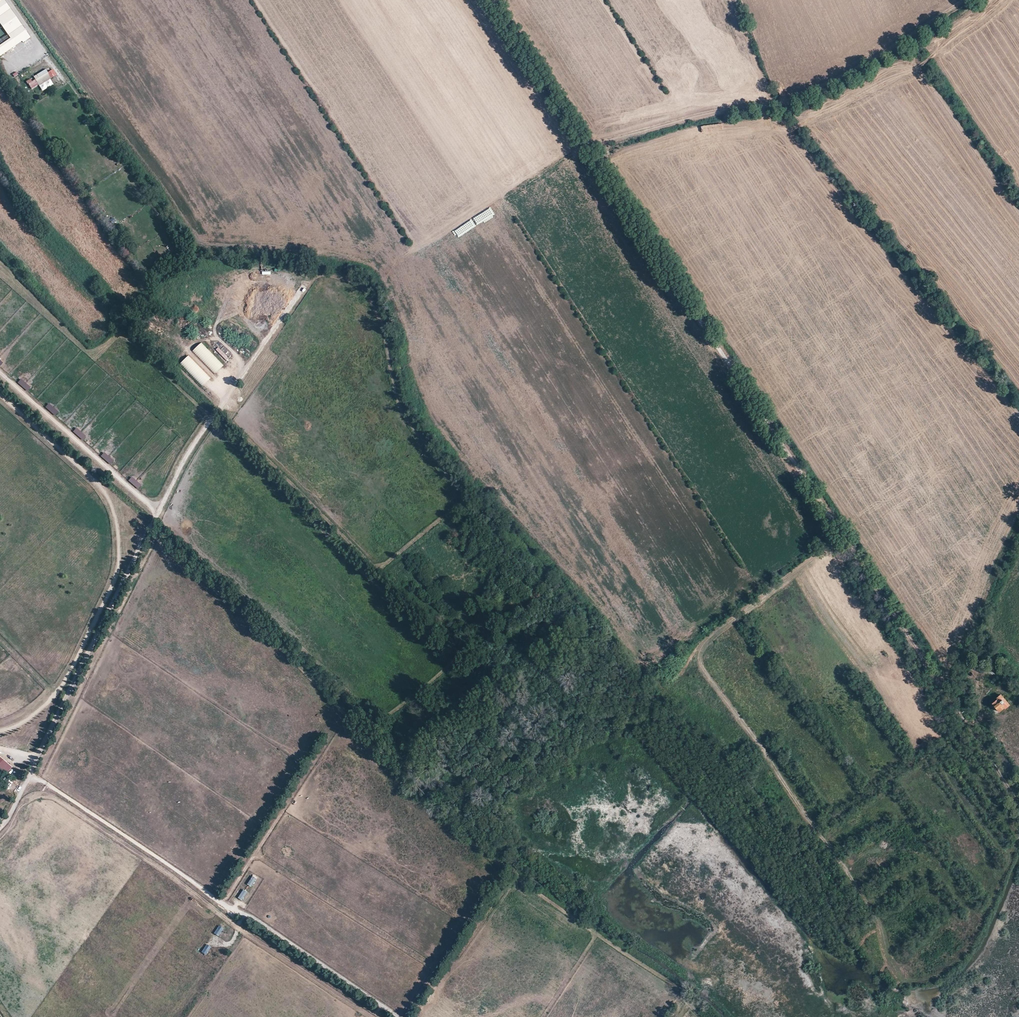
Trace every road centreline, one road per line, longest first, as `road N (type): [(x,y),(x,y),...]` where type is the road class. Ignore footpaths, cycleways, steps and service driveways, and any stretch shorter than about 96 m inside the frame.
road 1 (track): [(0,828),(28,775),(390,1016)]
road 2 (track): [(493,0),(591,149)]

